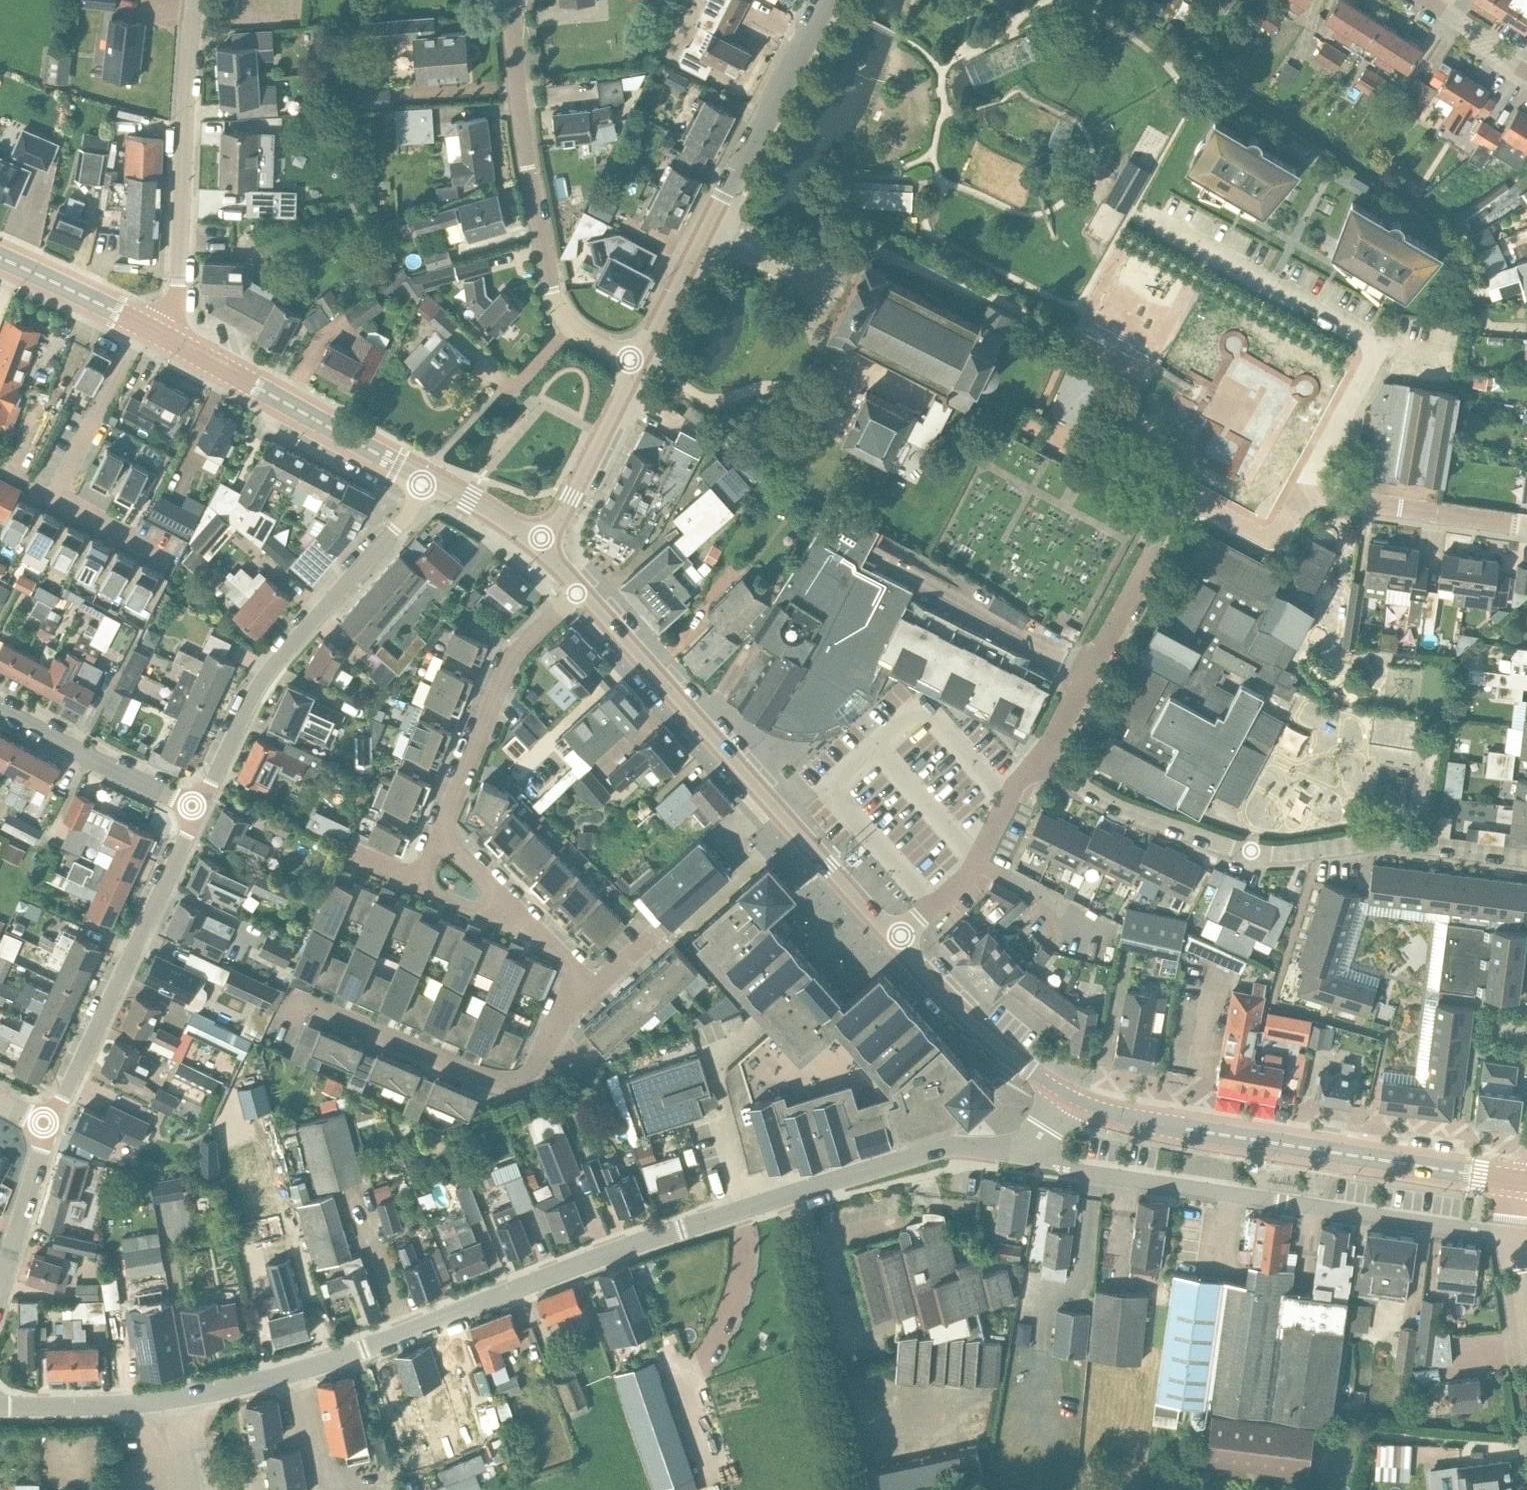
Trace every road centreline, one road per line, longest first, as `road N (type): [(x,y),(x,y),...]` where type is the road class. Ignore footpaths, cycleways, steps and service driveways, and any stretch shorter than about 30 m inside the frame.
road 1 (unclassified): [(0,1407),(194,1397),(291,1374),(749,1204),(946,1147),(1029,1156)]
road 2 (residential): [(1133,214),(1377,342),(1302,493),(1526,528)]
road 3 (residential): [(1037,764),(1251,850),(1389,836),(1526,855)]
road 4 (residential): [(1515,1235),(1029,1156)]
road 5 (tertiary): [(899,938),(581,592)]
road 6 (tertiary): [(1526,1181),(1157,1126),(1072,1097)]
road 7 (residential): [(427,478),(408,514),(266,667),(199,810)]
road 8 (tertiary): [(635,360),(822,0)]
road 9 (residential): [(590,981),(530,1078),(506,1085),(296,998),(288,1016)]
road 10 (residential): [(199,810),(50,1127)]
road 11 (unclassified): [(161,333),(178,303),(191,0)]
road 12 (residential): [(572,327),(551,282),(525,158),(509,0)]
road 13 (residential): [(140,323),(54,496),(166,555)]
road 14 (tertiary): [(427,478),(161,333)]
road 15 (residential): [(581,592),(510,656),(441,835)]
road 16 (residential): [(1037,764),(1159,547)]
road 17 (tertiary): [(1072,1097),(954,1003),(899,938)]
road 18 (residential): [(899,938),(976,859),(1016,783),(1037,764)]
road 19 (residential): [(0,709),(199,810)]
road 20 (tertiary): [(543,546),(635,360)]
road 21 (residential): [(0,1281),(50,1127)]
road 22 (tertiary): [(140,323),(0,257)]
road 23 (tertiary): [(543,546),(427,478)]
road 24 (residential): [(441,835),(529,929)]
road 25 (residential): [(1526,71),(1421,0)]

